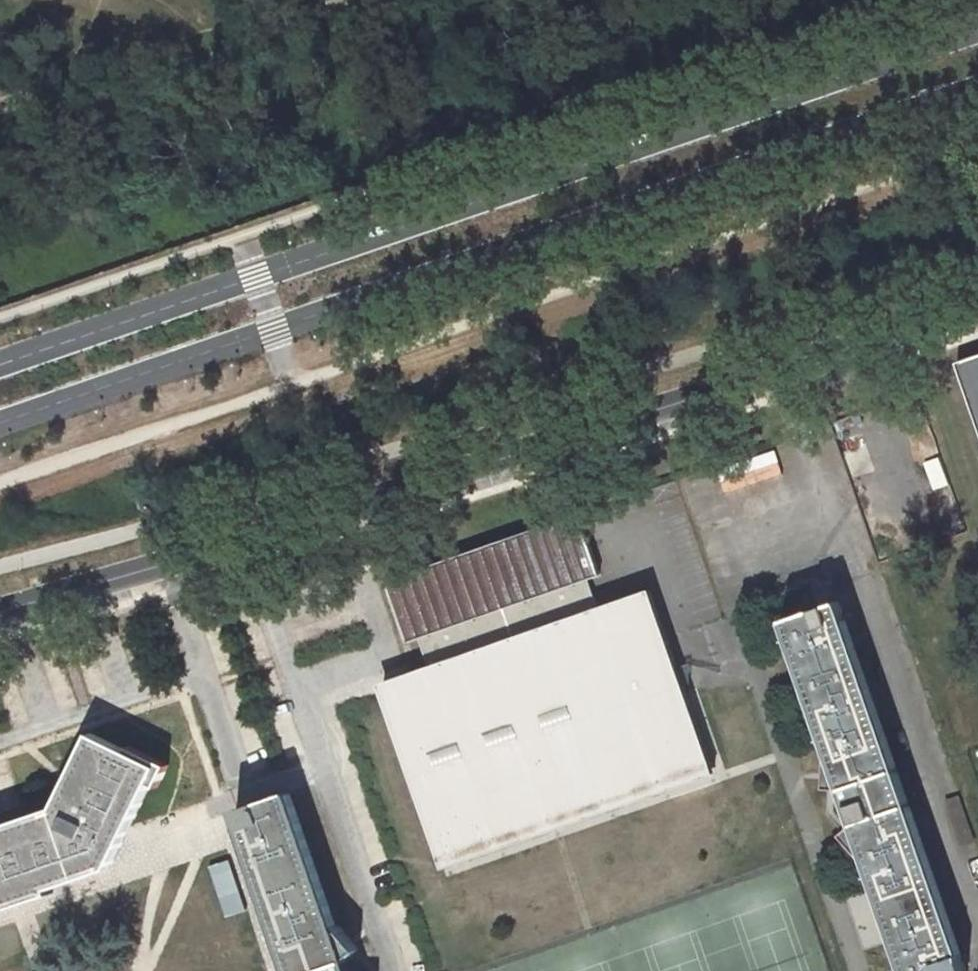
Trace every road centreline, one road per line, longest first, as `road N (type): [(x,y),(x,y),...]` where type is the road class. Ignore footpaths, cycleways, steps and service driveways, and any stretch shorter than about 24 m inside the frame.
road 1 (primary): [(0,423),(977,88)]
road 2 (primary): [(977,30),(0,364)]
road 3 (unclassified): [(0,611),(977,306)]

